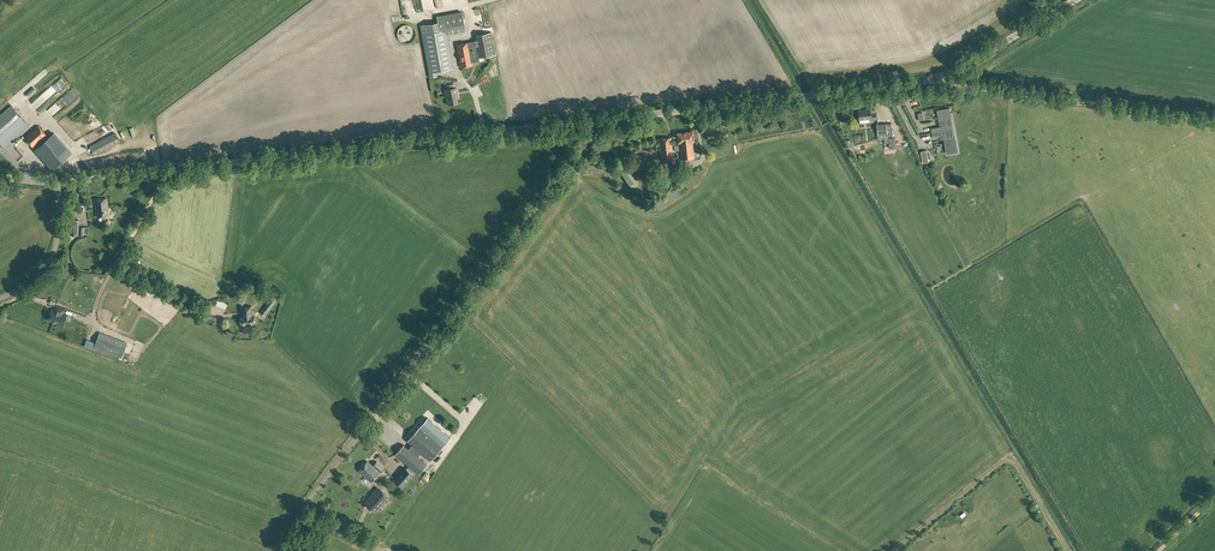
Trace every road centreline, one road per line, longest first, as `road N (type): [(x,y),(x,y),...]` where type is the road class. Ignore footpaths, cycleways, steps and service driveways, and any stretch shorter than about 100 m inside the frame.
road 1 (unclassified): [(387,550),(308,519),(306,503),(603,119)]
road 2 (unclassified): [(58,182),(603,119)]
road 3 (unclassified): [(603,119),(924,81),(1076,0)]
road 4 (track): [(1214,121),(954,83)]
road 5 (track): [(94,310),(167,171)]
road 6 (unclassified): [(0,298),(48,265),(58,237),(58,182)]

